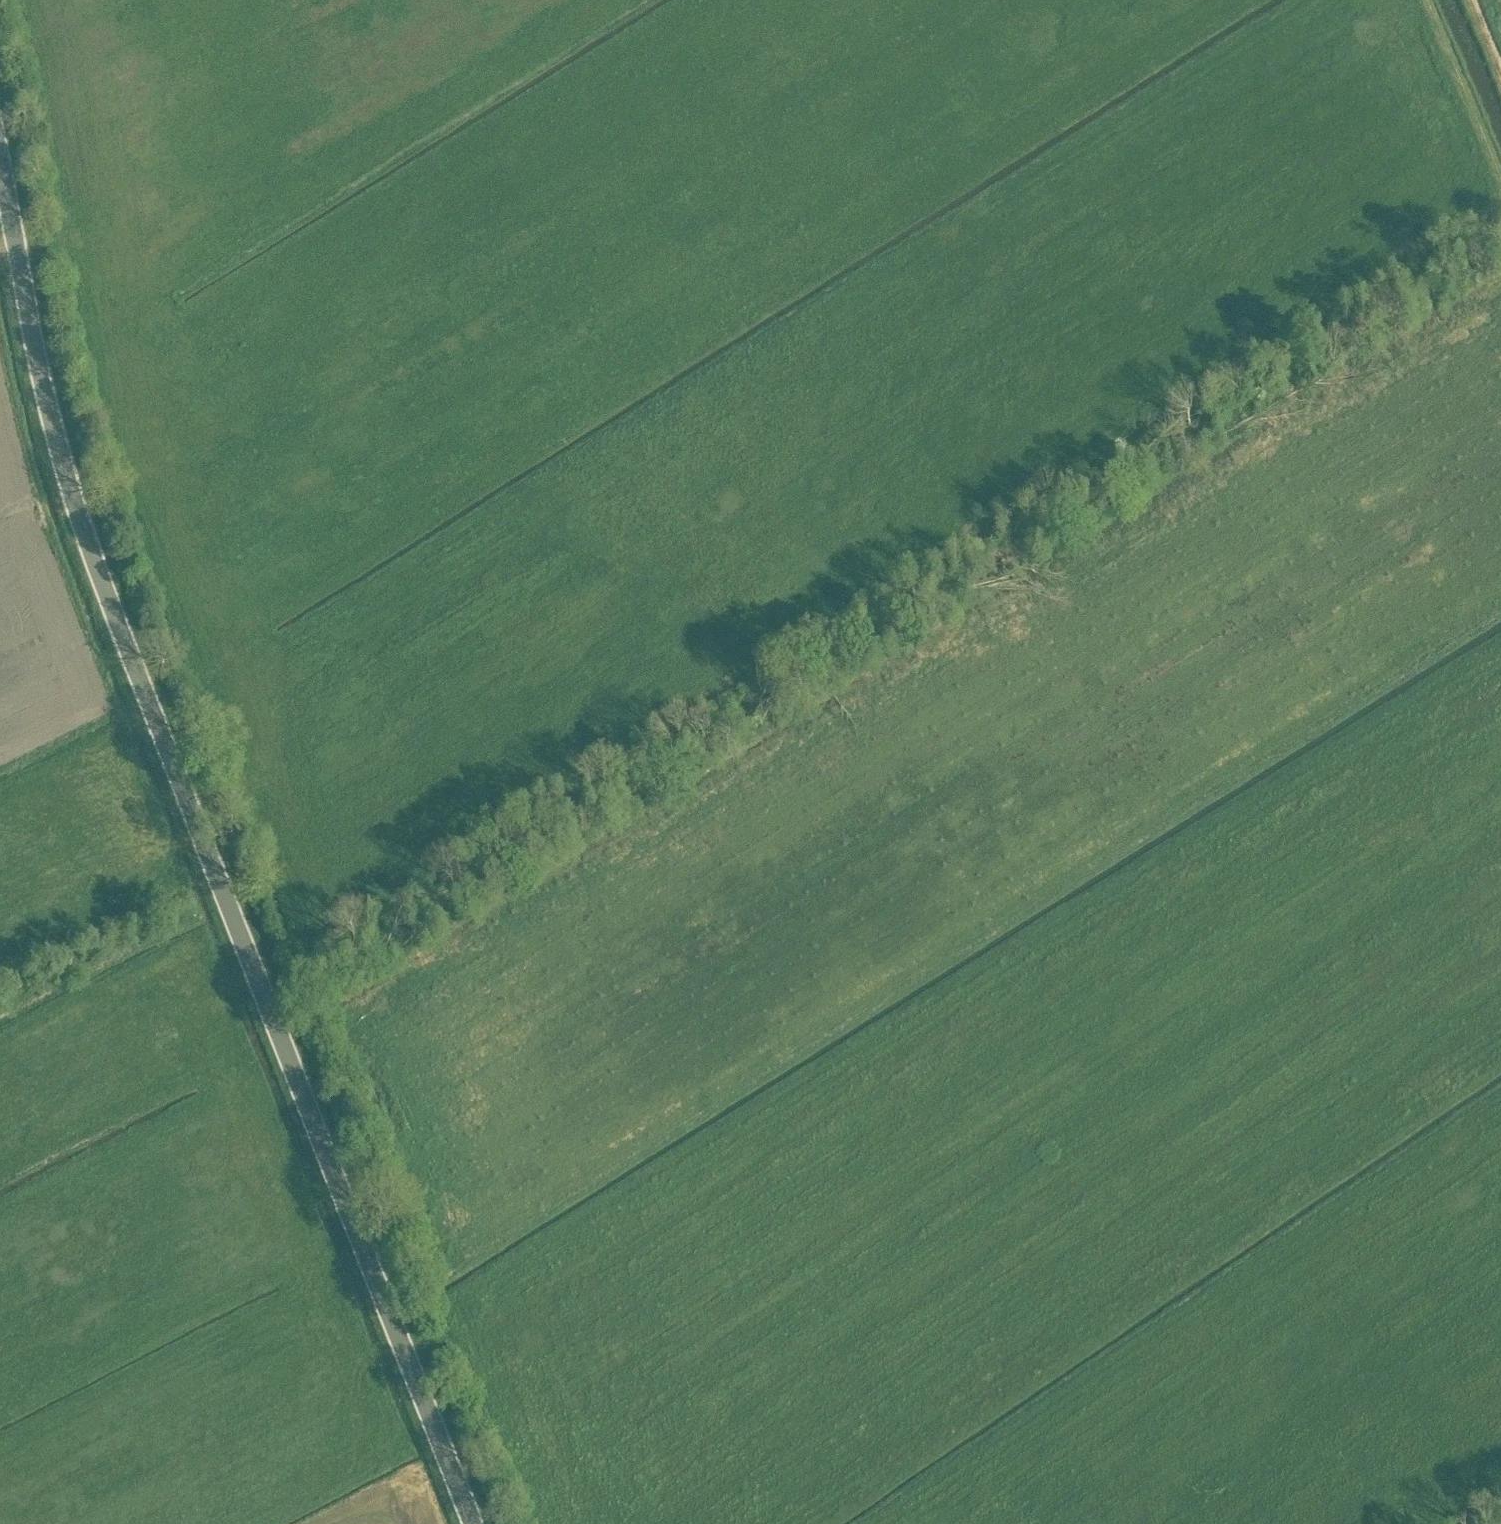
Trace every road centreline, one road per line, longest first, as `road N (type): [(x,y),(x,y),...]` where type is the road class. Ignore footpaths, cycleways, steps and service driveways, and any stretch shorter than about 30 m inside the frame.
road 1 (unclassified): [(472,1523),(107,603),(61,466),(0,162)]
road 2 (track): [(1500,179),(1426,0)]

